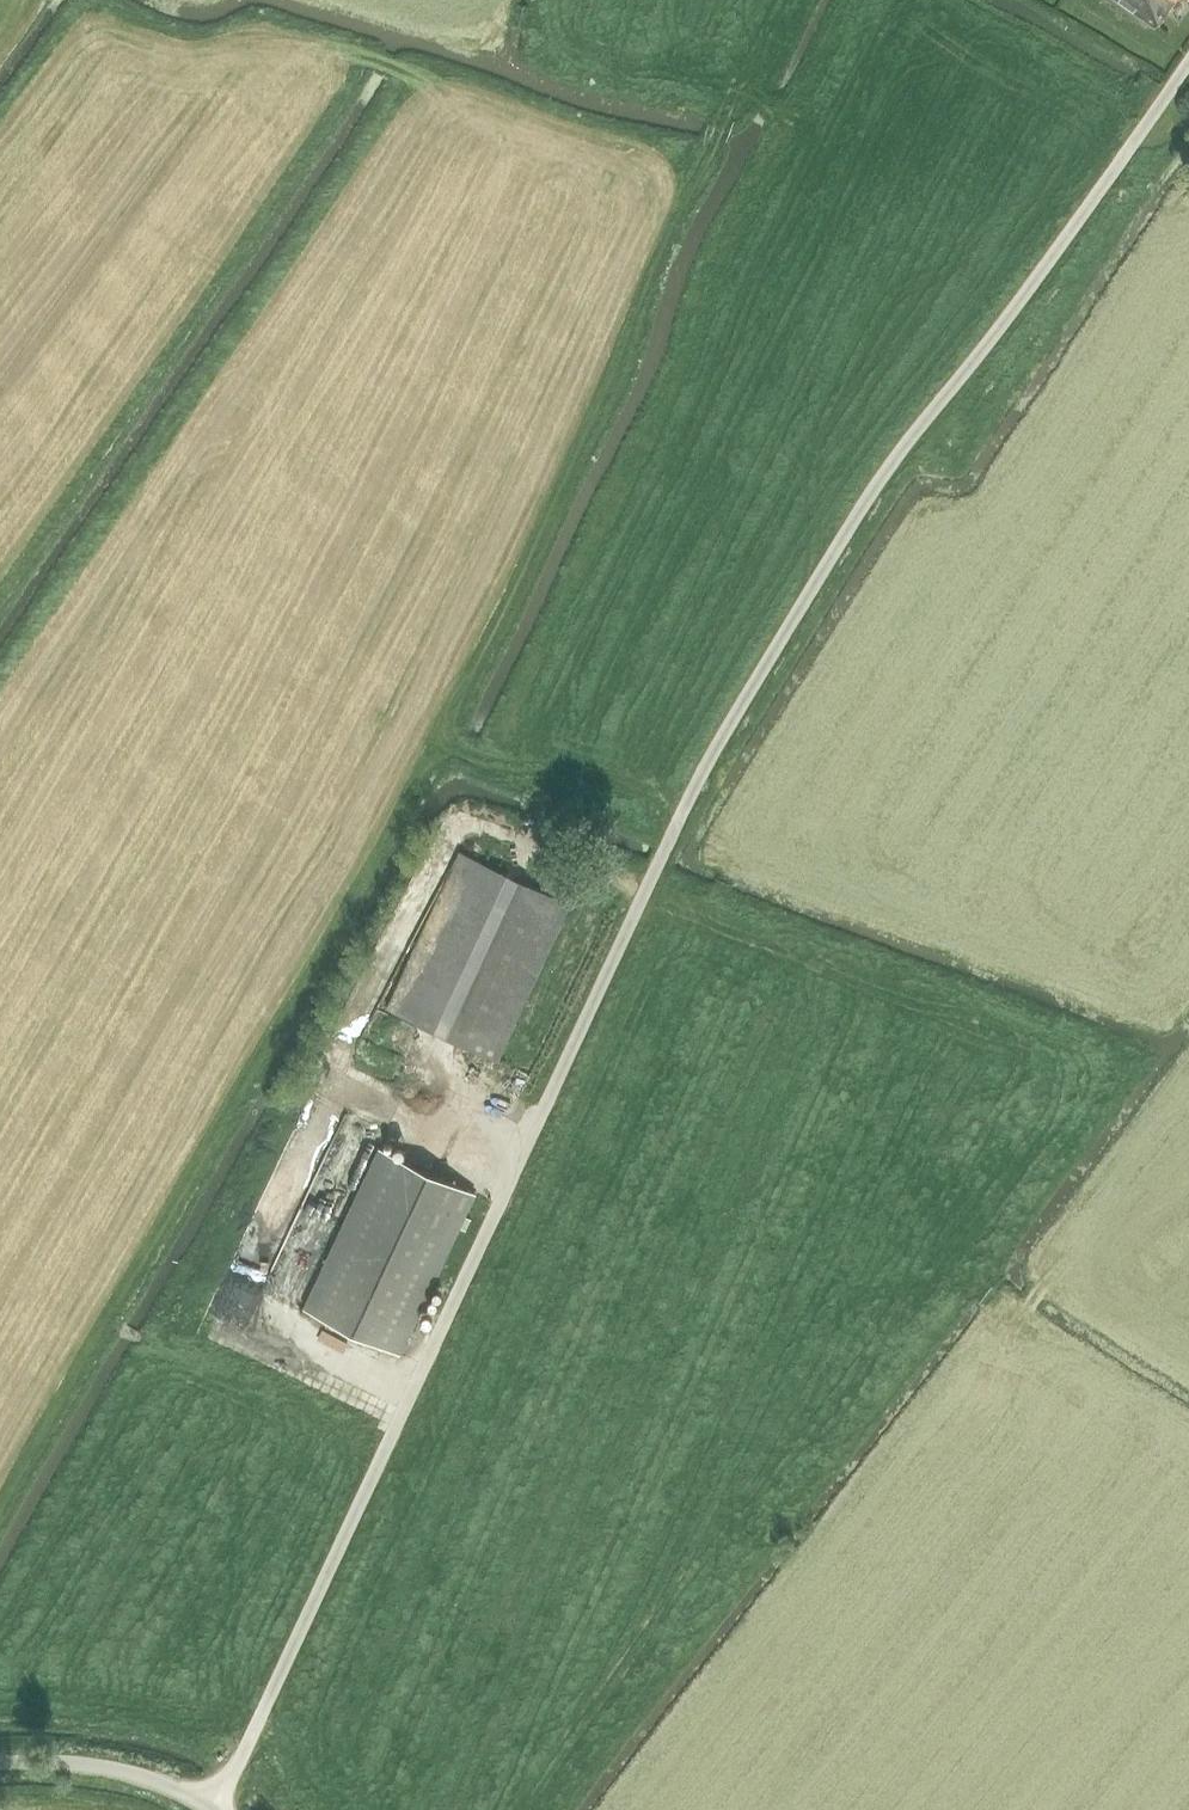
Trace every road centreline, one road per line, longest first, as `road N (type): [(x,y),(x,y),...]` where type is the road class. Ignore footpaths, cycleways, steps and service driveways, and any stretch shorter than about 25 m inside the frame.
road 1 (unclassified): [(210,1809),(241,1762),(711,759),(910,440),(1013,315),(1188,63)]
road 2 (unclassified): [(210,1809),(159,1779),(75,1763),(0,1765)]

